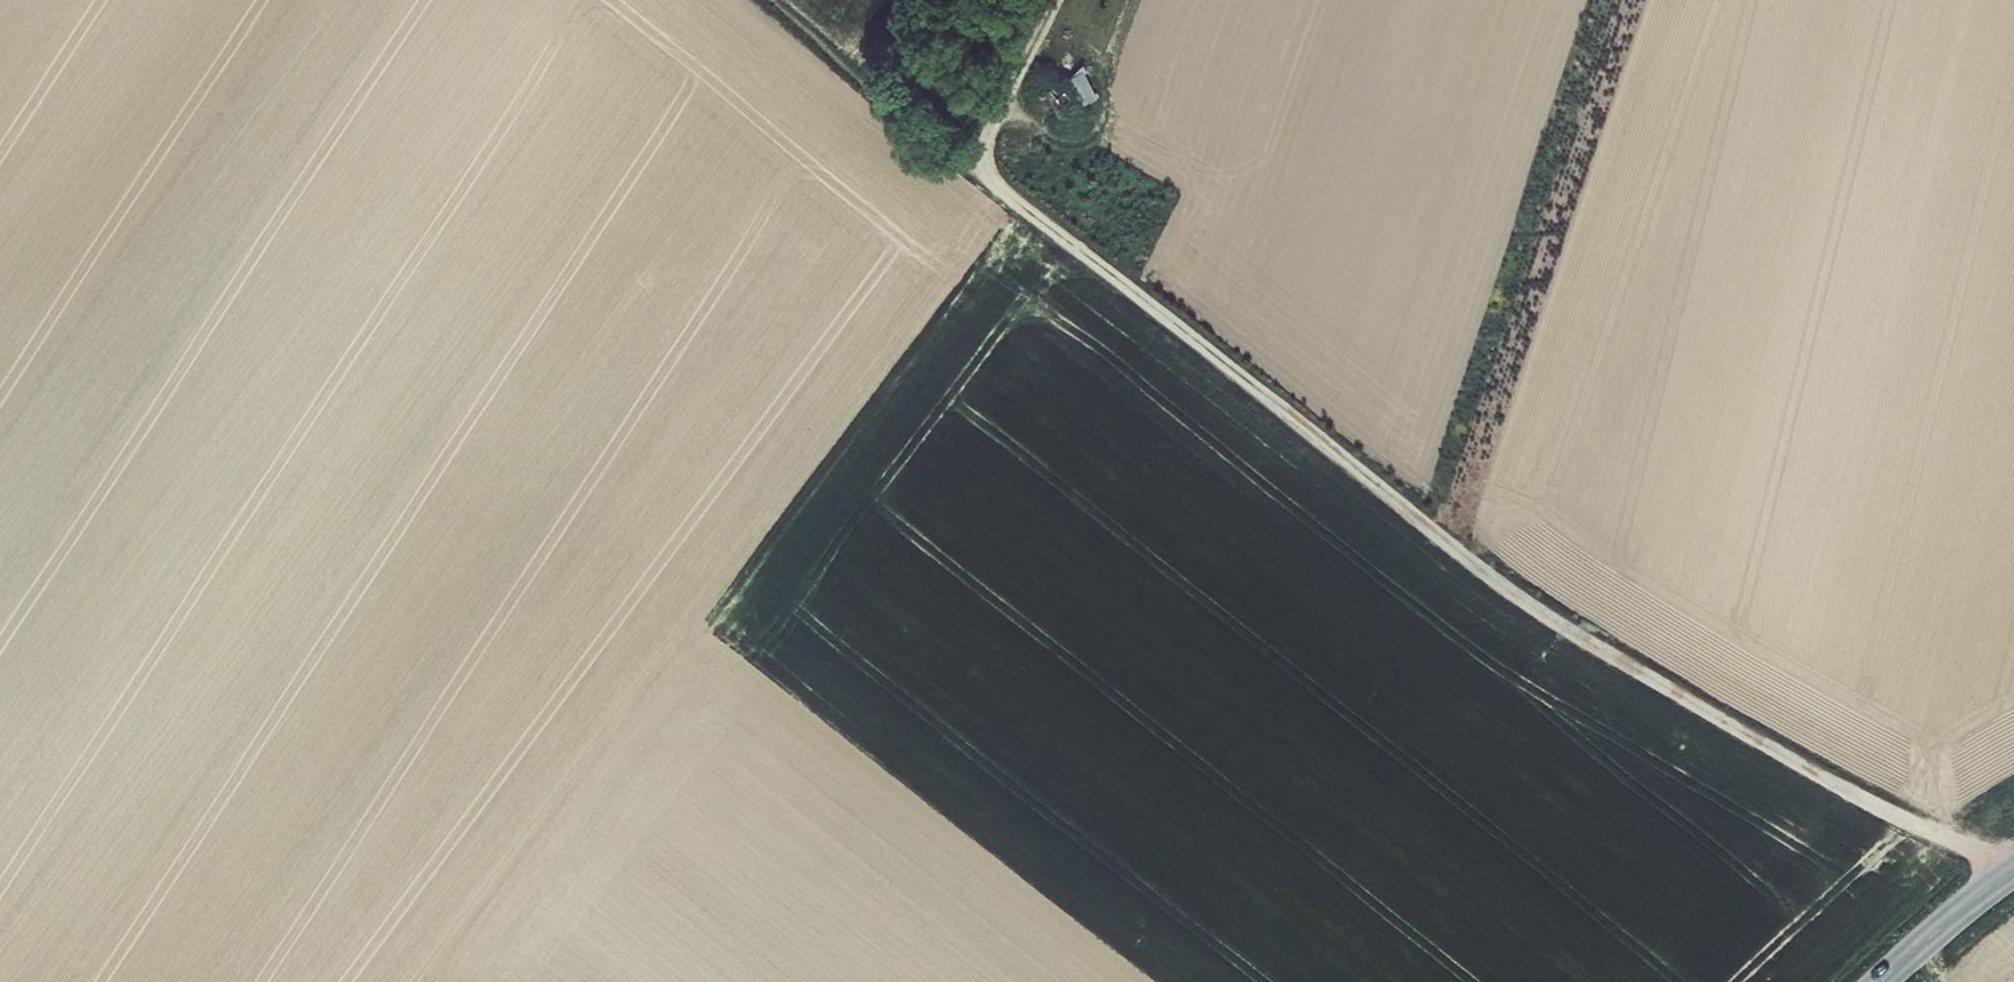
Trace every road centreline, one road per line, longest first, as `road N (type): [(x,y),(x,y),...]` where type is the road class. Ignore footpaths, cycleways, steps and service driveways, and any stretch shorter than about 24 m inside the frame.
road 1 (track): [(2012,868),(1878,809),(1565,630),(973,167)]
road 2 (tertiary): [(2013,867),(1880,981)]

